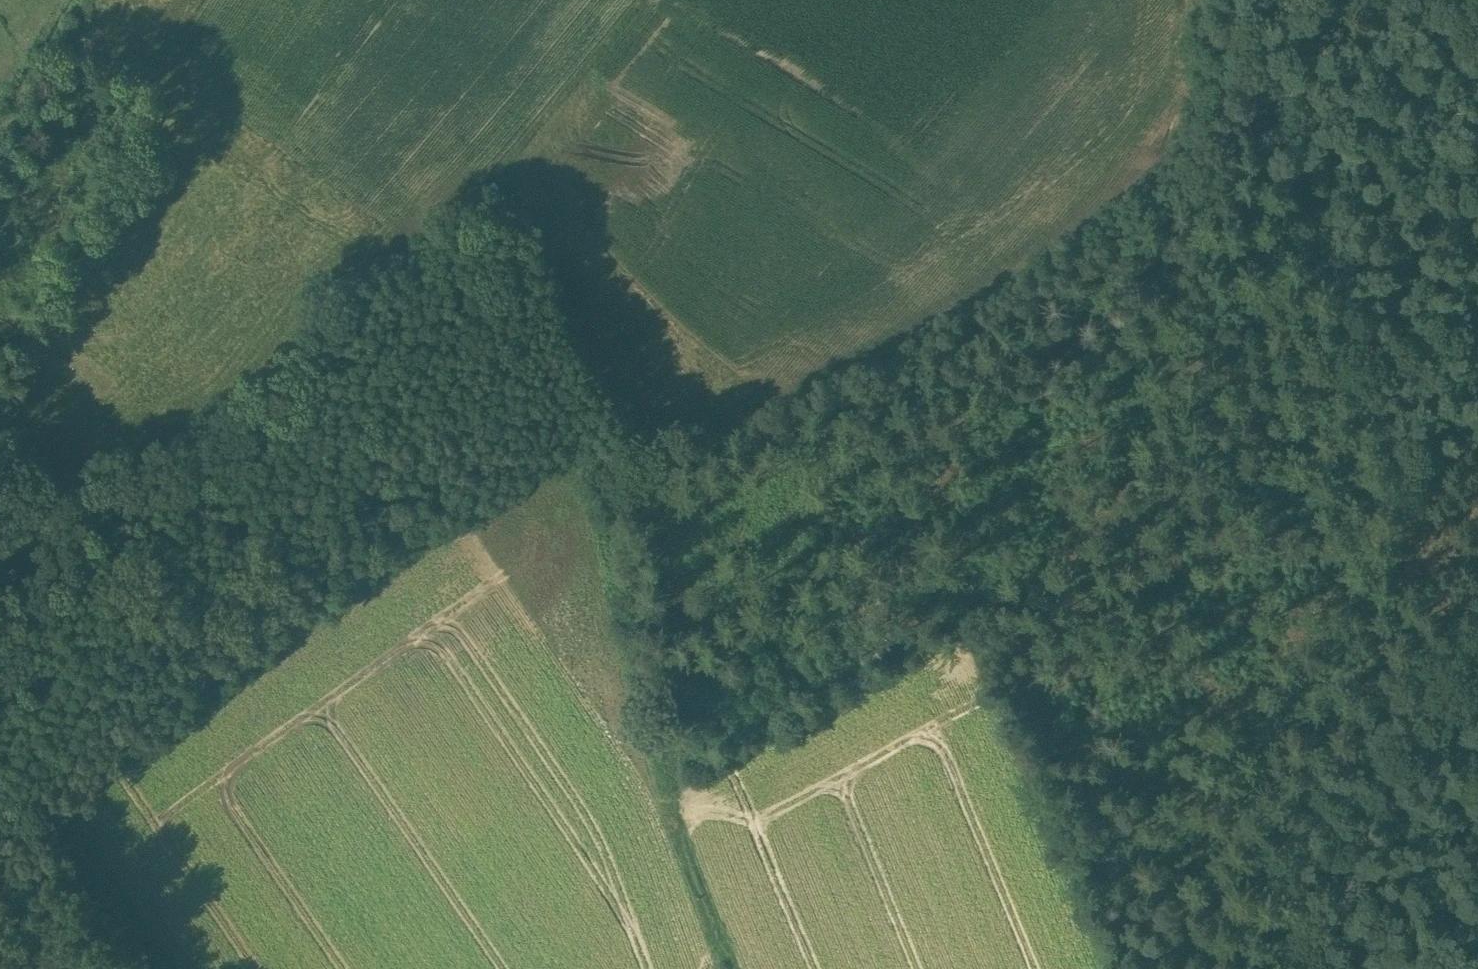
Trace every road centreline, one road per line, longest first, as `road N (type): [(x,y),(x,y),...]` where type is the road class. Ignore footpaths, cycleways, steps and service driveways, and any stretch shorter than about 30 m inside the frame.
road 1 (track): [(666,788),(733,968)]

